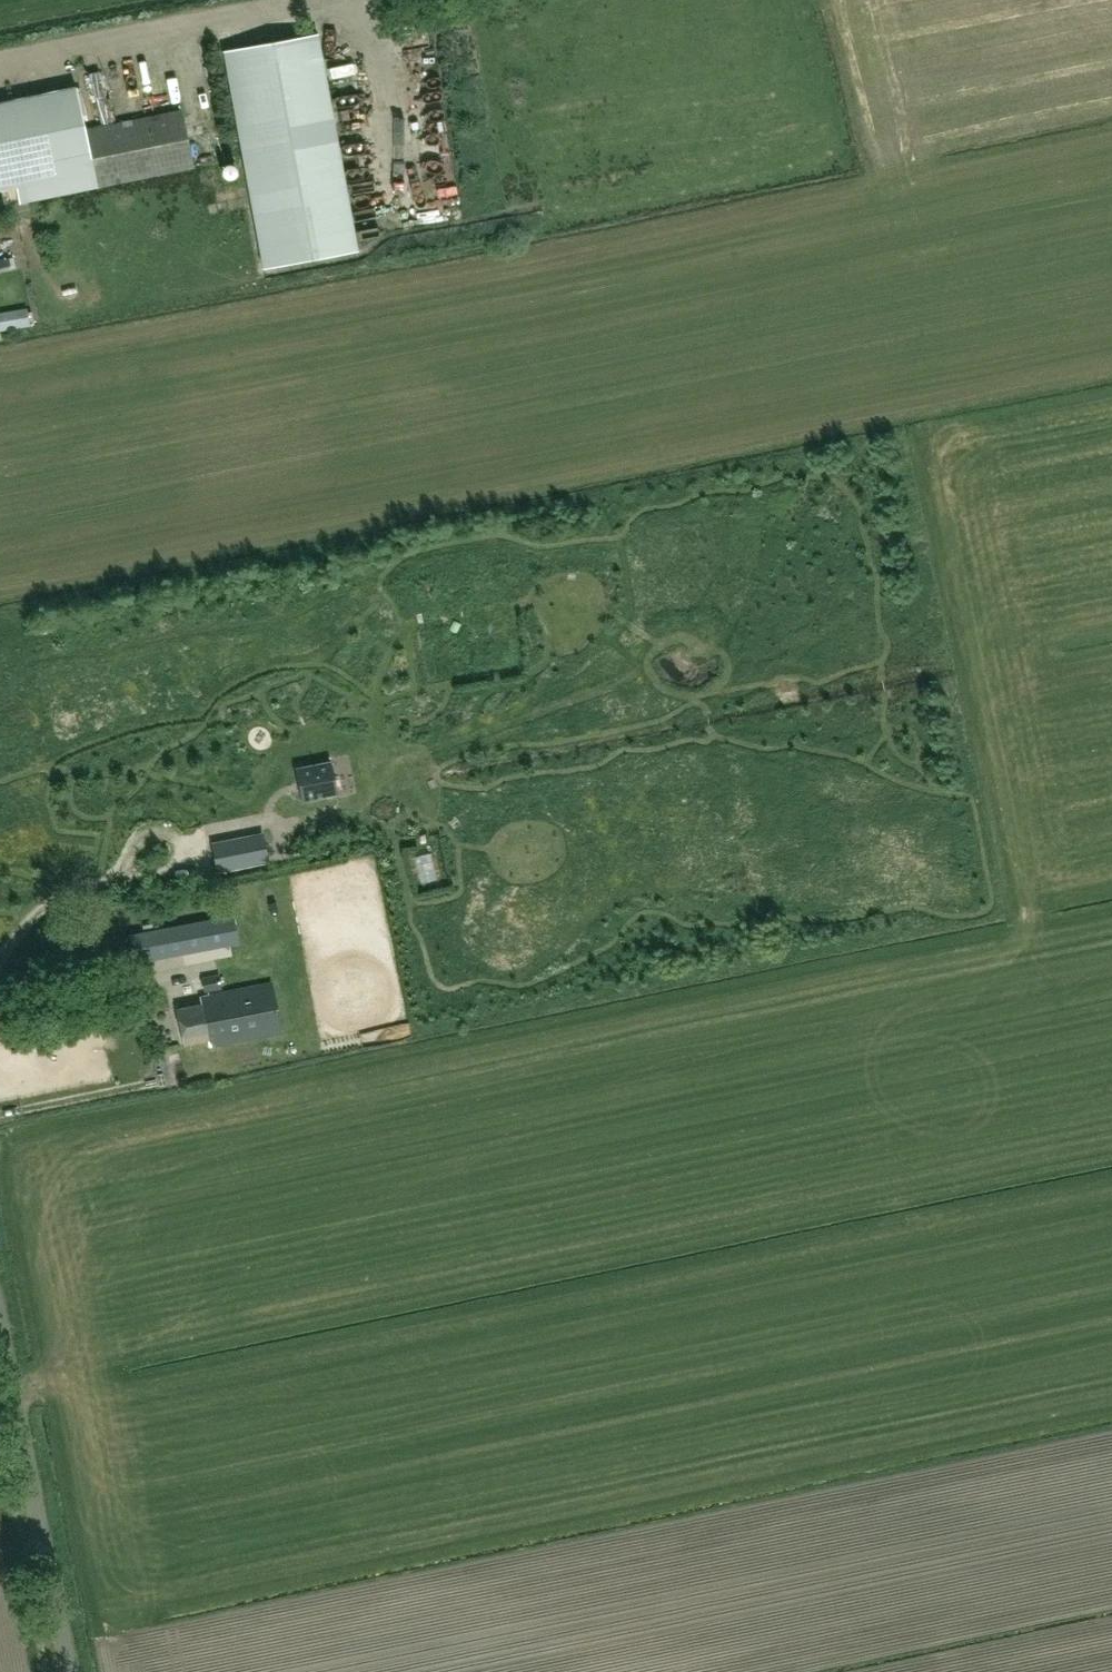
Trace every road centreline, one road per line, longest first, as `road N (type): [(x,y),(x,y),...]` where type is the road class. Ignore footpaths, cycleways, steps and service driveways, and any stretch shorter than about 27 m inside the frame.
road 1 (unclassified): [(67,1671),(0,1345)]
road 2 (track): [(285,0),(0,55)]

